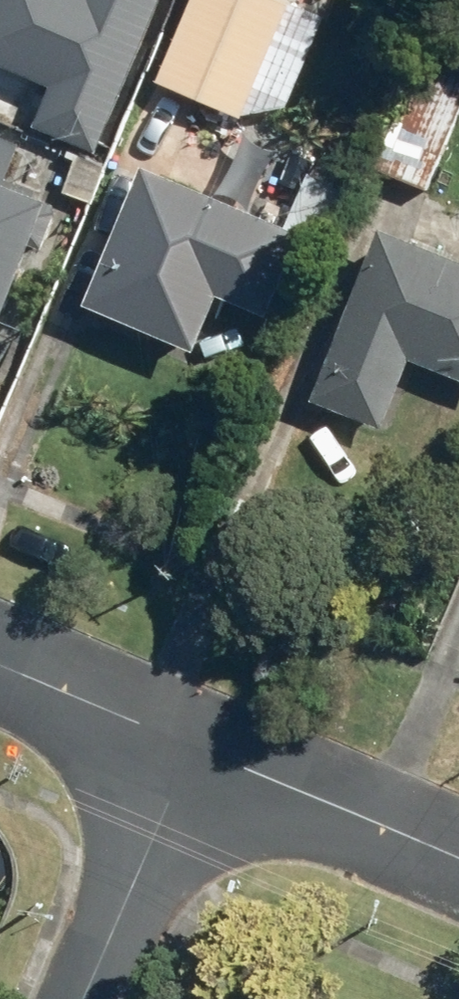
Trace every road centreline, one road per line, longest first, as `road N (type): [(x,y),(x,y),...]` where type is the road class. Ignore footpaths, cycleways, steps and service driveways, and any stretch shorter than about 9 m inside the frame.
road 1 (residential): [(188,755),(458,868)]
road 2 (residential): [(90,998),(188,755)]
road 3 (residential): [(0,667),(188,755)]

